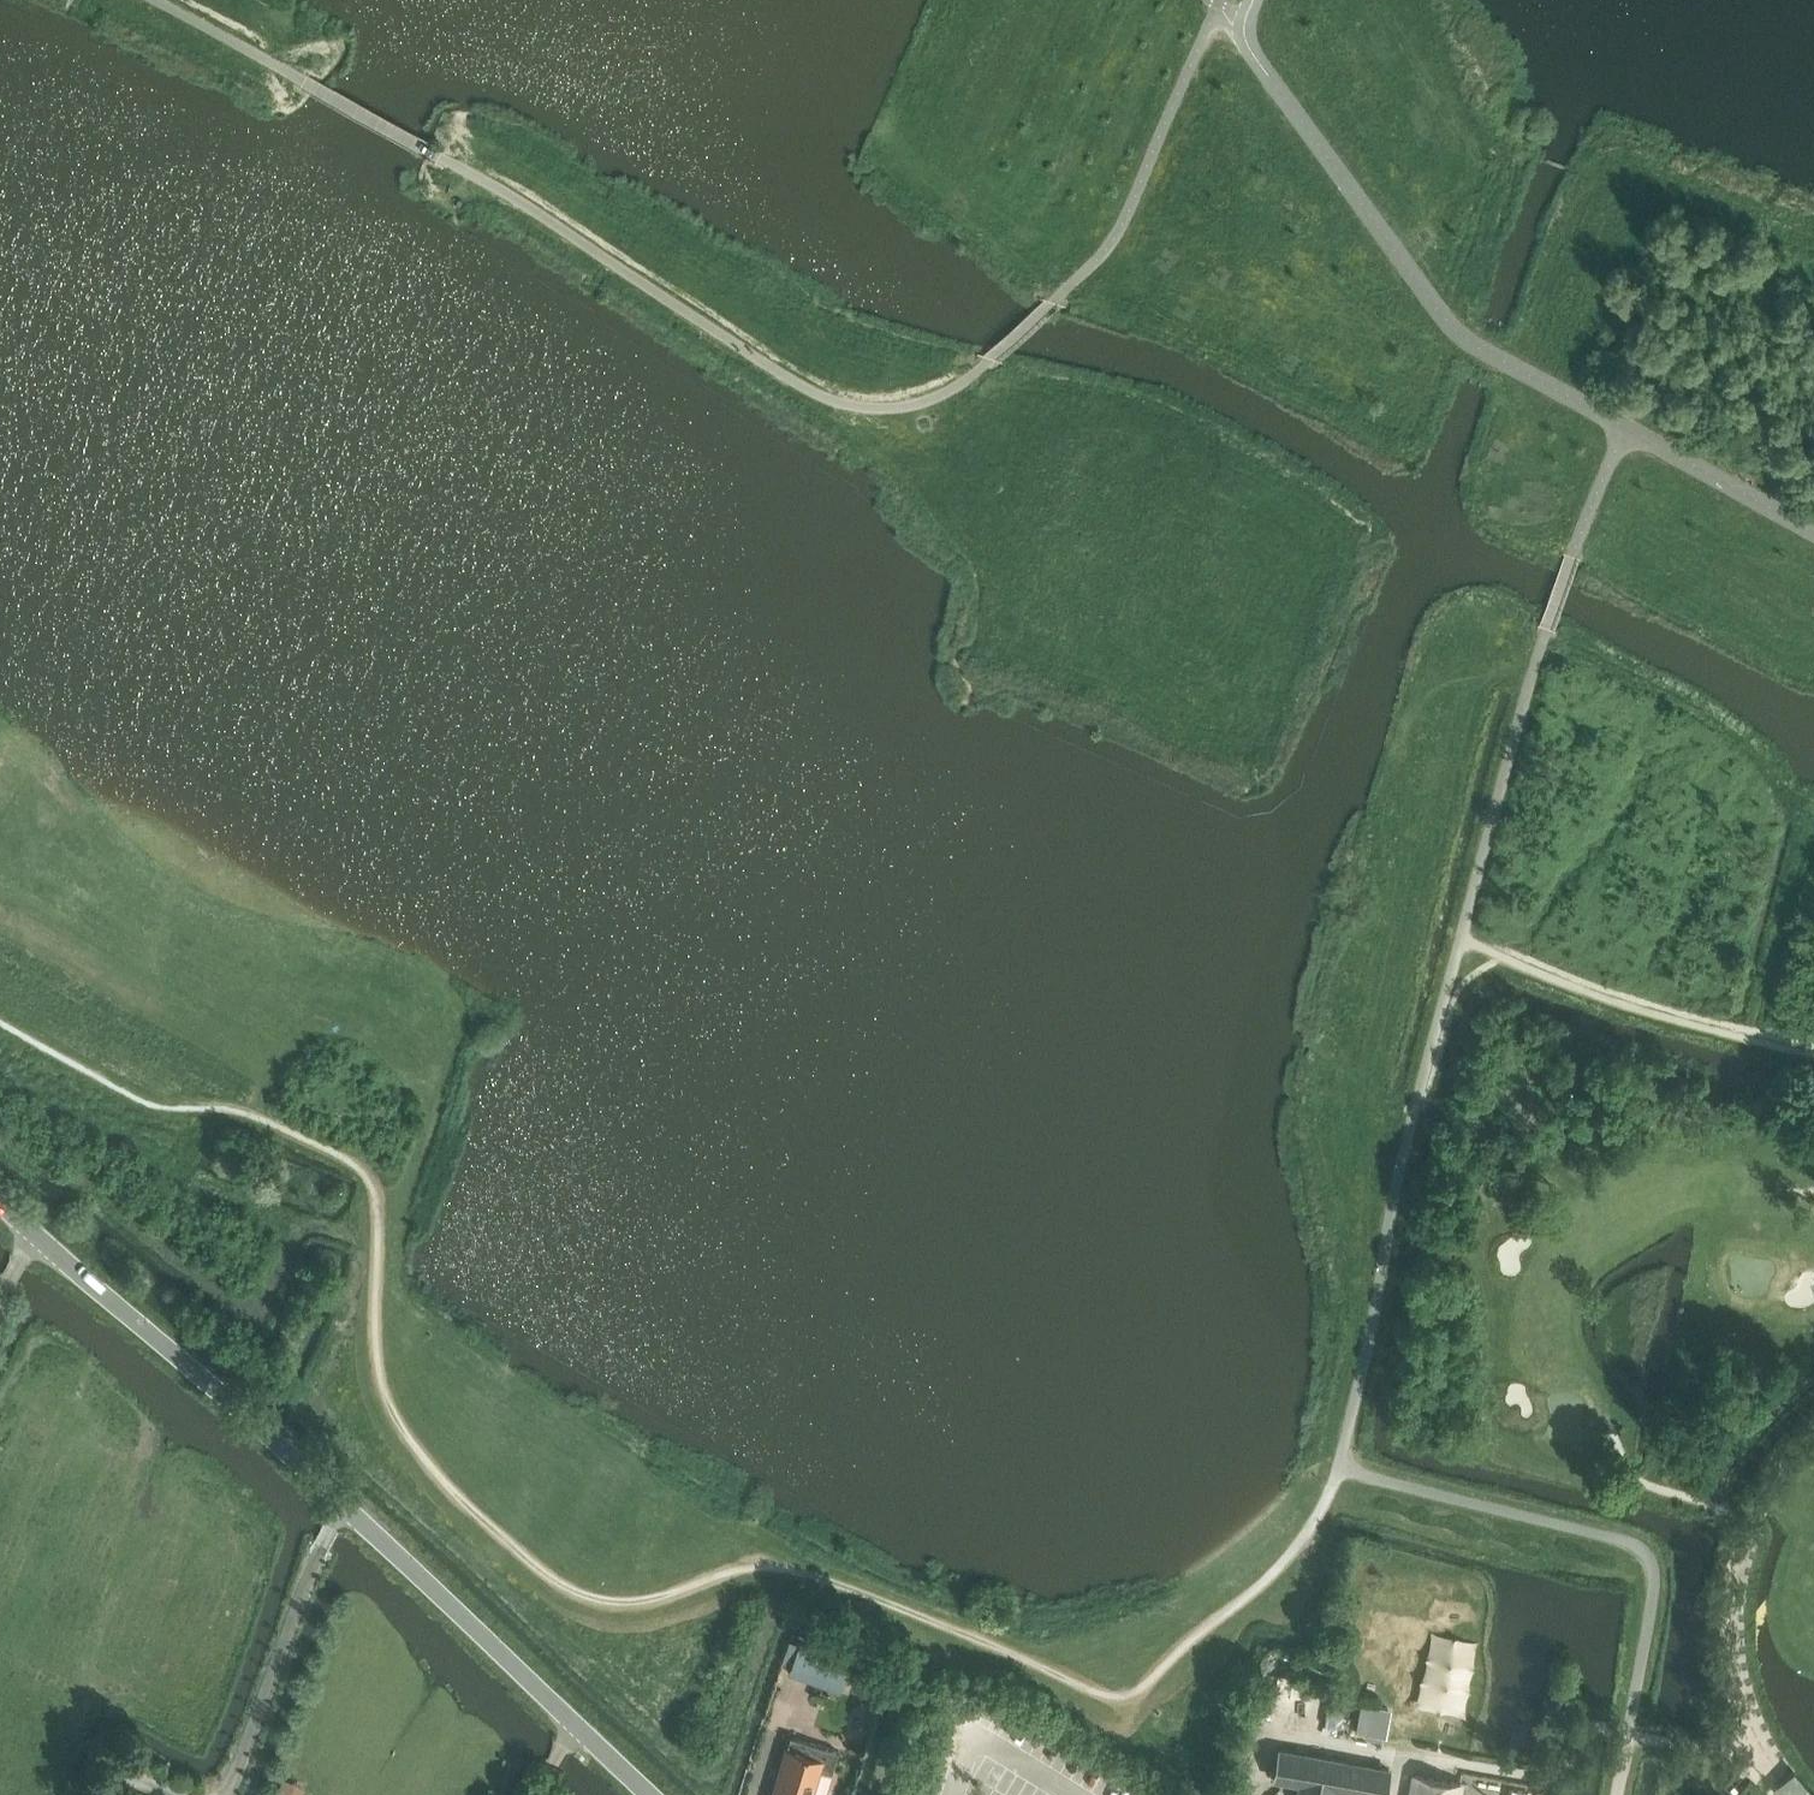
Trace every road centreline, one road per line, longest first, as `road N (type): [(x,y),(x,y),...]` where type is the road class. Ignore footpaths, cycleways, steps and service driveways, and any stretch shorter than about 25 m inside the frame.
road 1 (unclassified): [(654,1794),(348,1507),(0,1199)]

